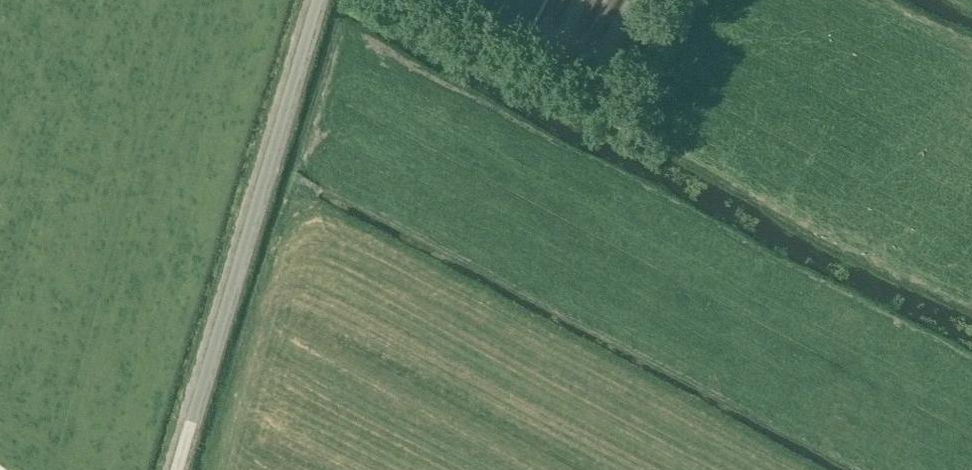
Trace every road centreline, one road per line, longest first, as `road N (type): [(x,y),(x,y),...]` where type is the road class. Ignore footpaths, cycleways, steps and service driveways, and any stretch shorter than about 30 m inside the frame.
road 1 (unclassified): [(317,0),(177,469)]

